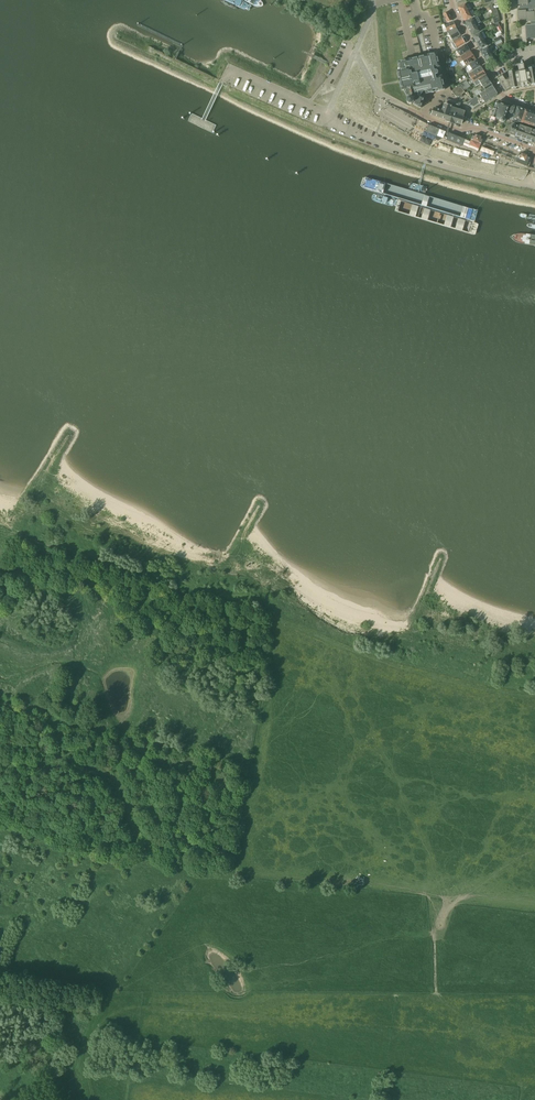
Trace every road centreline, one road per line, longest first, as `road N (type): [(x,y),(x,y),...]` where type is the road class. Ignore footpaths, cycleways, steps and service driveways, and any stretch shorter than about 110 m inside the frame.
road 1 (residential): [(534,150),(477,128),(459,131),(382,94),(357,49)]
road 2 (residential): [(528,186),(426,160),(326,119)]
road 3 (track): [(534,903),(466,897),(447,908),(433,936),(435,996)]
road 4 (residential): [(534,109),(503,95),(451,0)]

